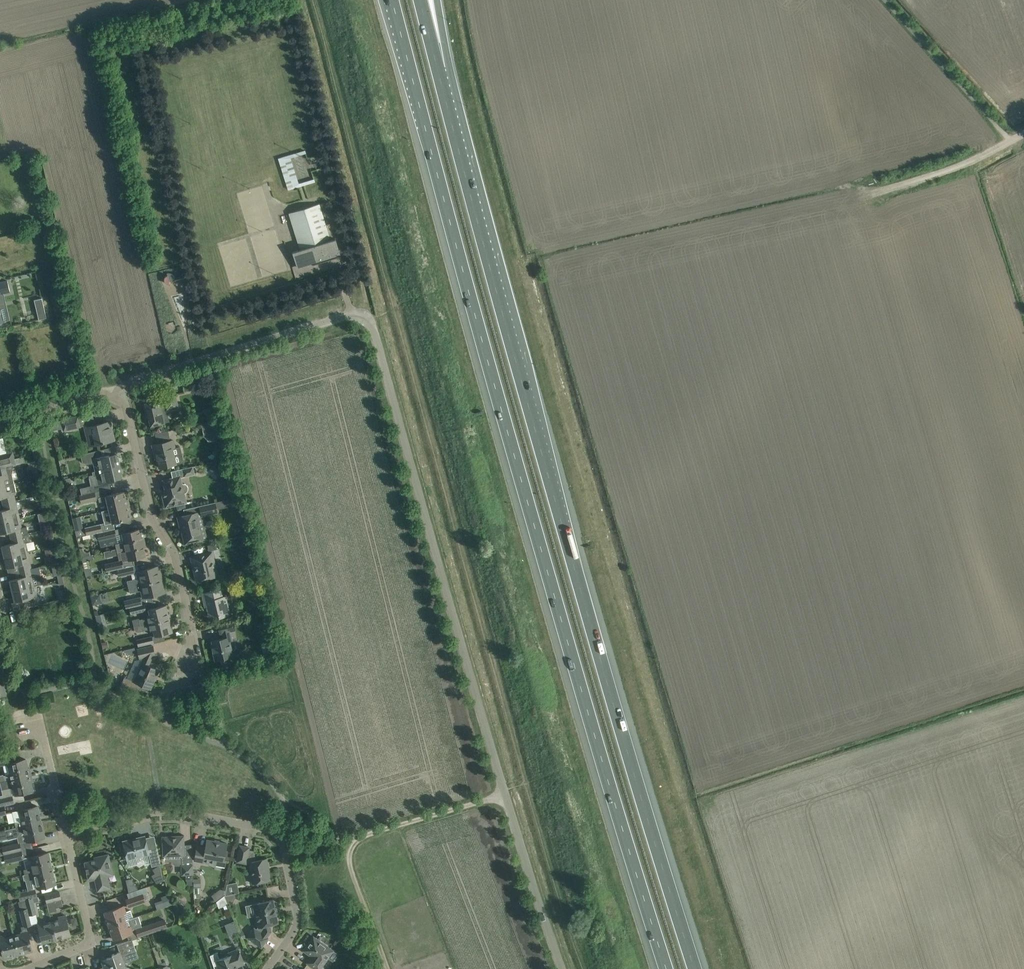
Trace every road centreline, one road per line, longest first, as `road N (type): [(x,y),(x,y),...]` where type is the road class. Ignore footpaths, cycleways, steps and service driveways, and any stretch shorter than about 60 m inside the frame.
road 1 (motorway): [(392,0),(508,432),(667,968)]
road 2 (residential): [(565,968),(506,793),(377,329),(349,316),(129,381),(114,399)]
road 3 (motorway): [(692,968),(438,71)]
road 4 (residential): [(266,968),(297,923),(286,854),(275,833),(160,812),(63,833)]
road 5 (track): [(386,968),(349,861),(354,844),(506,793)]
road 6 (residential): [(191,670),(192,628),(175,554),(149,512),(125,405),(114,399)]
road 7 (residential): [(29,968),(82,942),(63,833)]
road 8 (unclassified): [(1023,133),(962,165),(873,193)]
road 9 (residential): [(63,833),(40,730),(25,731)]

